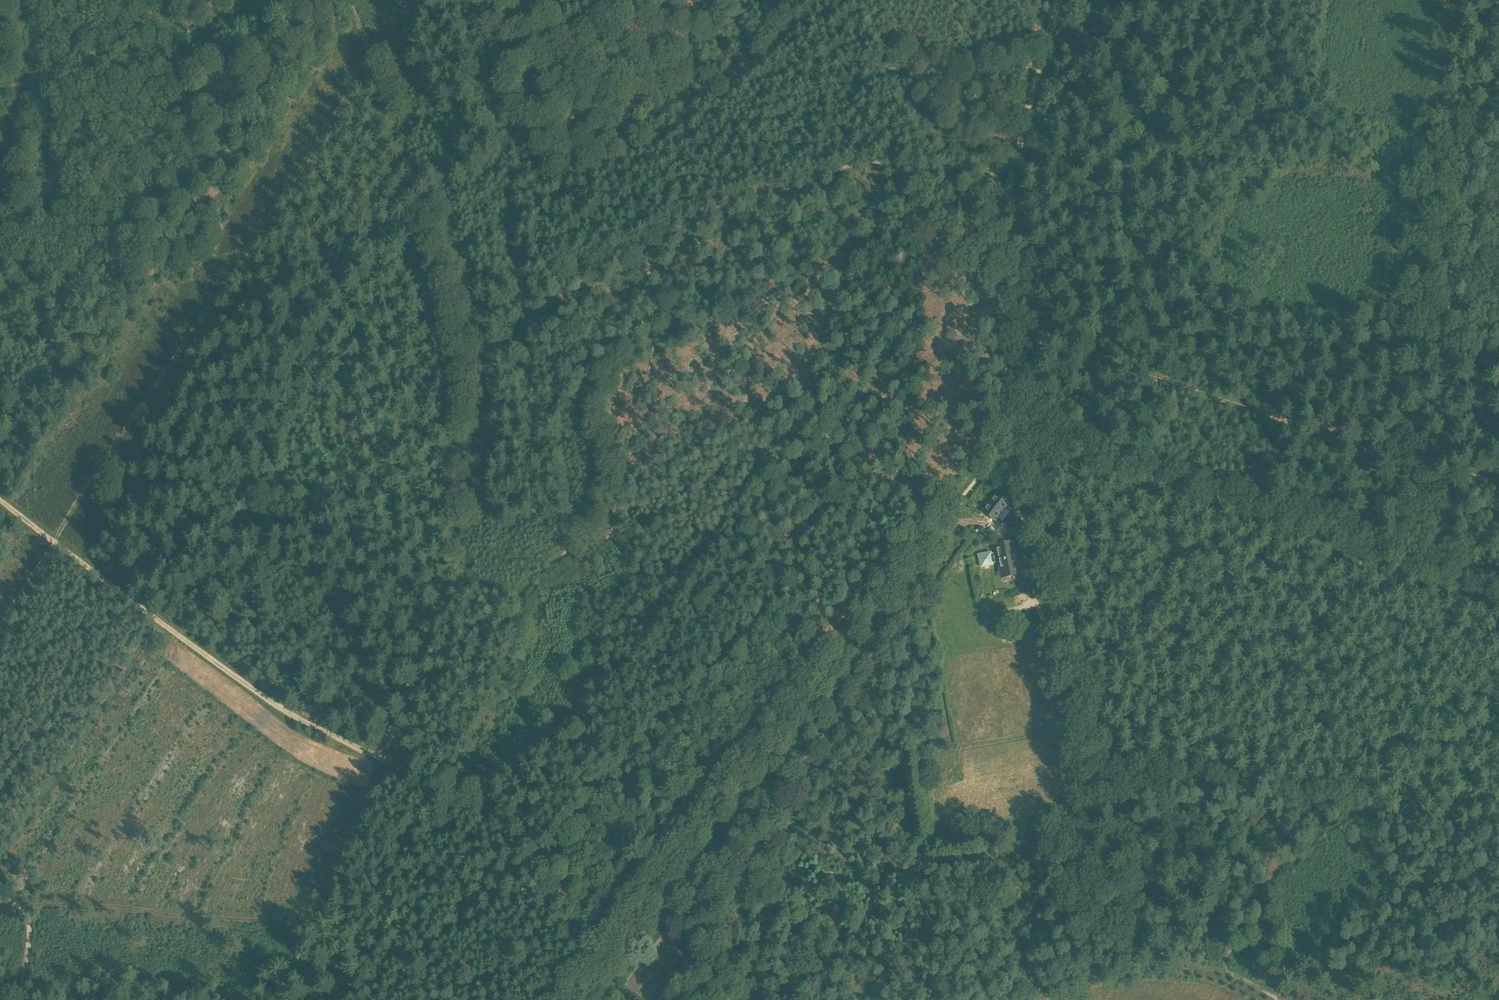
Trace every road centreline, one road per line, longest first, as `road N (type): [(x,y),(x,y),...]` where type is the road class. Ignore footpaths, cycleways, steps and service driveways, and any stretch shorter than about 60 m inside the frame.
road 1 (track): [(598,951),(1004,436),(1005,317)]
road 2 (track): [(398,723),(435,608),(456,494),(459,353),(430,213),(356,0)]
road 3 (track): [(376,57),(0,625)]
road 4 (track): [(1228,973),(1185,962),(1129,932),(1004,436)]
road 5 (track): [(385,757),(292,718),(0,501)]
road 6 (track): [(1060,0),(1022,122),(1005,317)]
road 7 (track): [(598,951),(529,856),(476,811),(385,757)]

